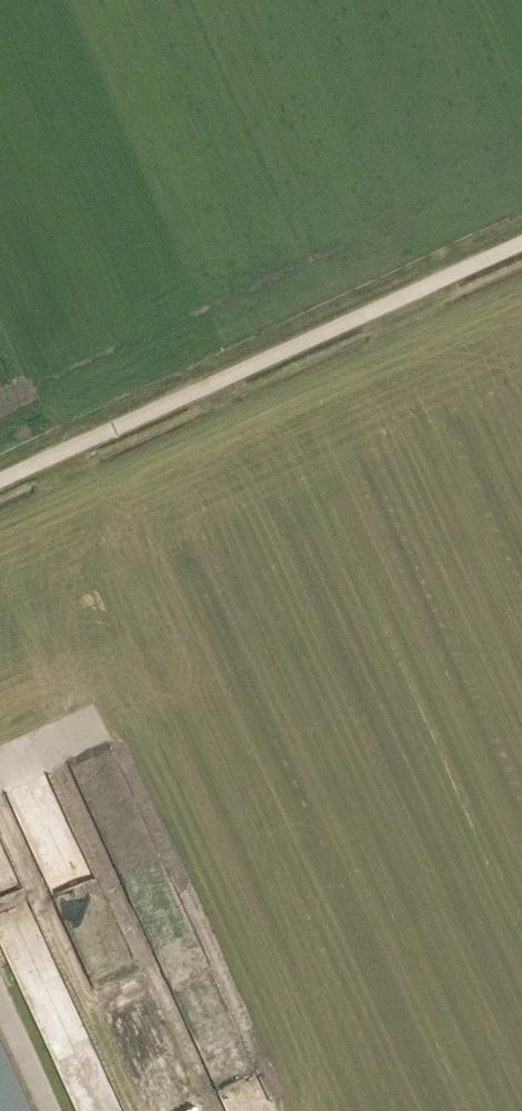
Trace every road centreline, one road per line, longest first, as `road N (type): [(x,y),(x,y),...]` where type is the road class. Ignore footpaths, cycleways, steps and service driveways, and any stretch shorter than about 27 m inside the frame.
road 1 (unclassified): [(0,479),(521,242)]

